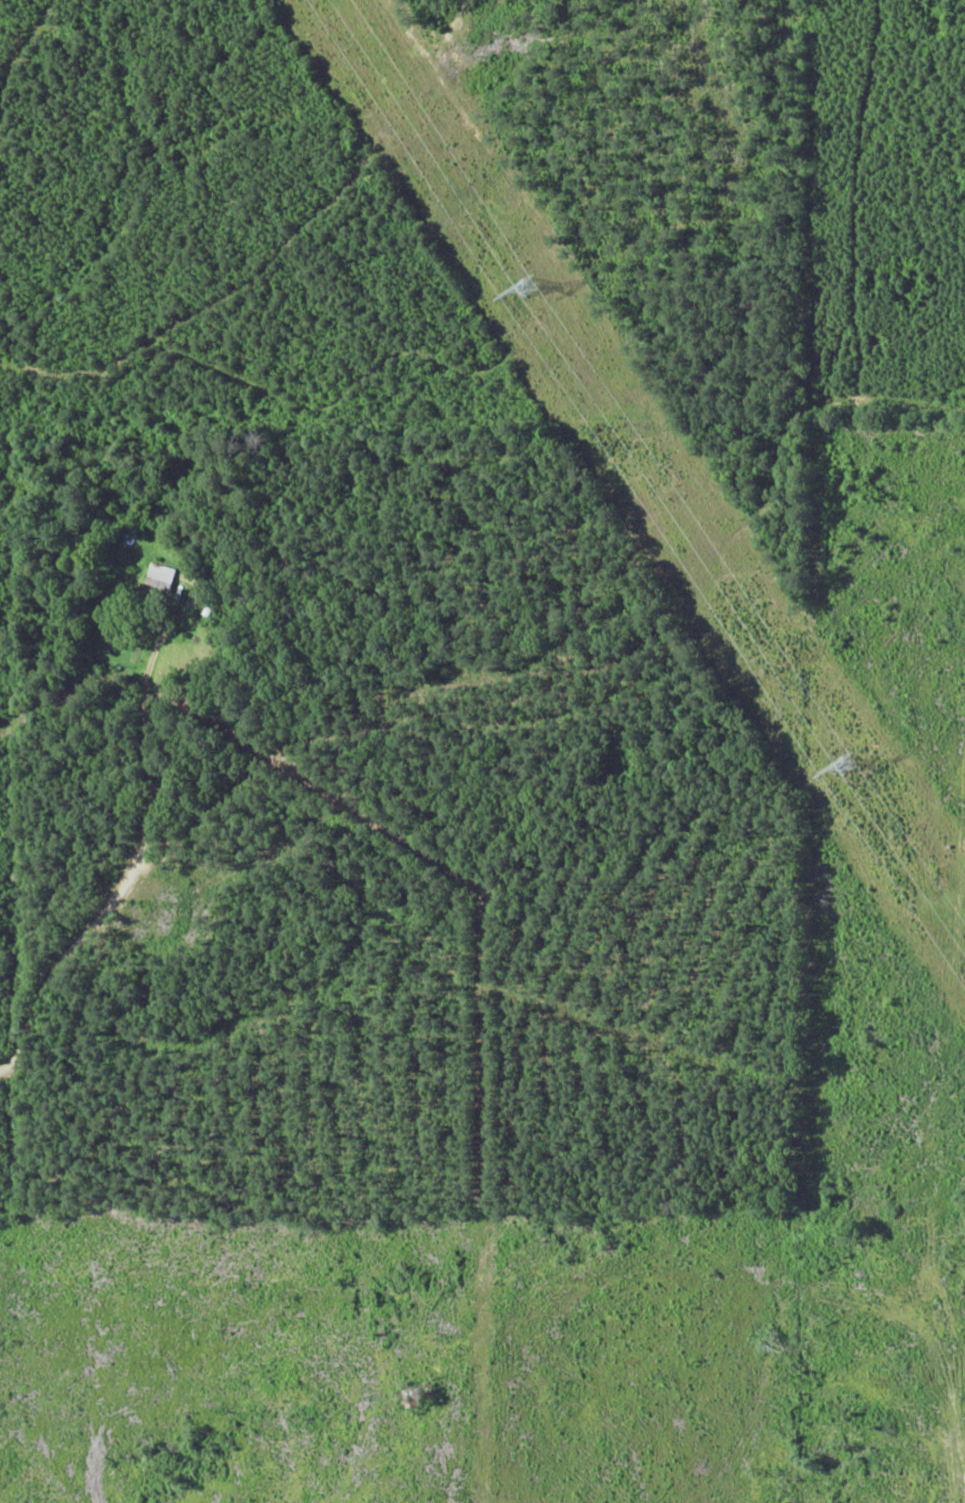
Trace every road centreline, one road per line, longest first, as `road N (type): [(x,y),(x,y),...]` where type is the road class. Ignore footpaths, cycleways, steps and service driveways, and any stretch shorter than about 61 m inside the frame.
road 1 (residential): [(0,1074),(28,1050),(63,976),(150,852),(131,738),(131,666),(155,627)]

